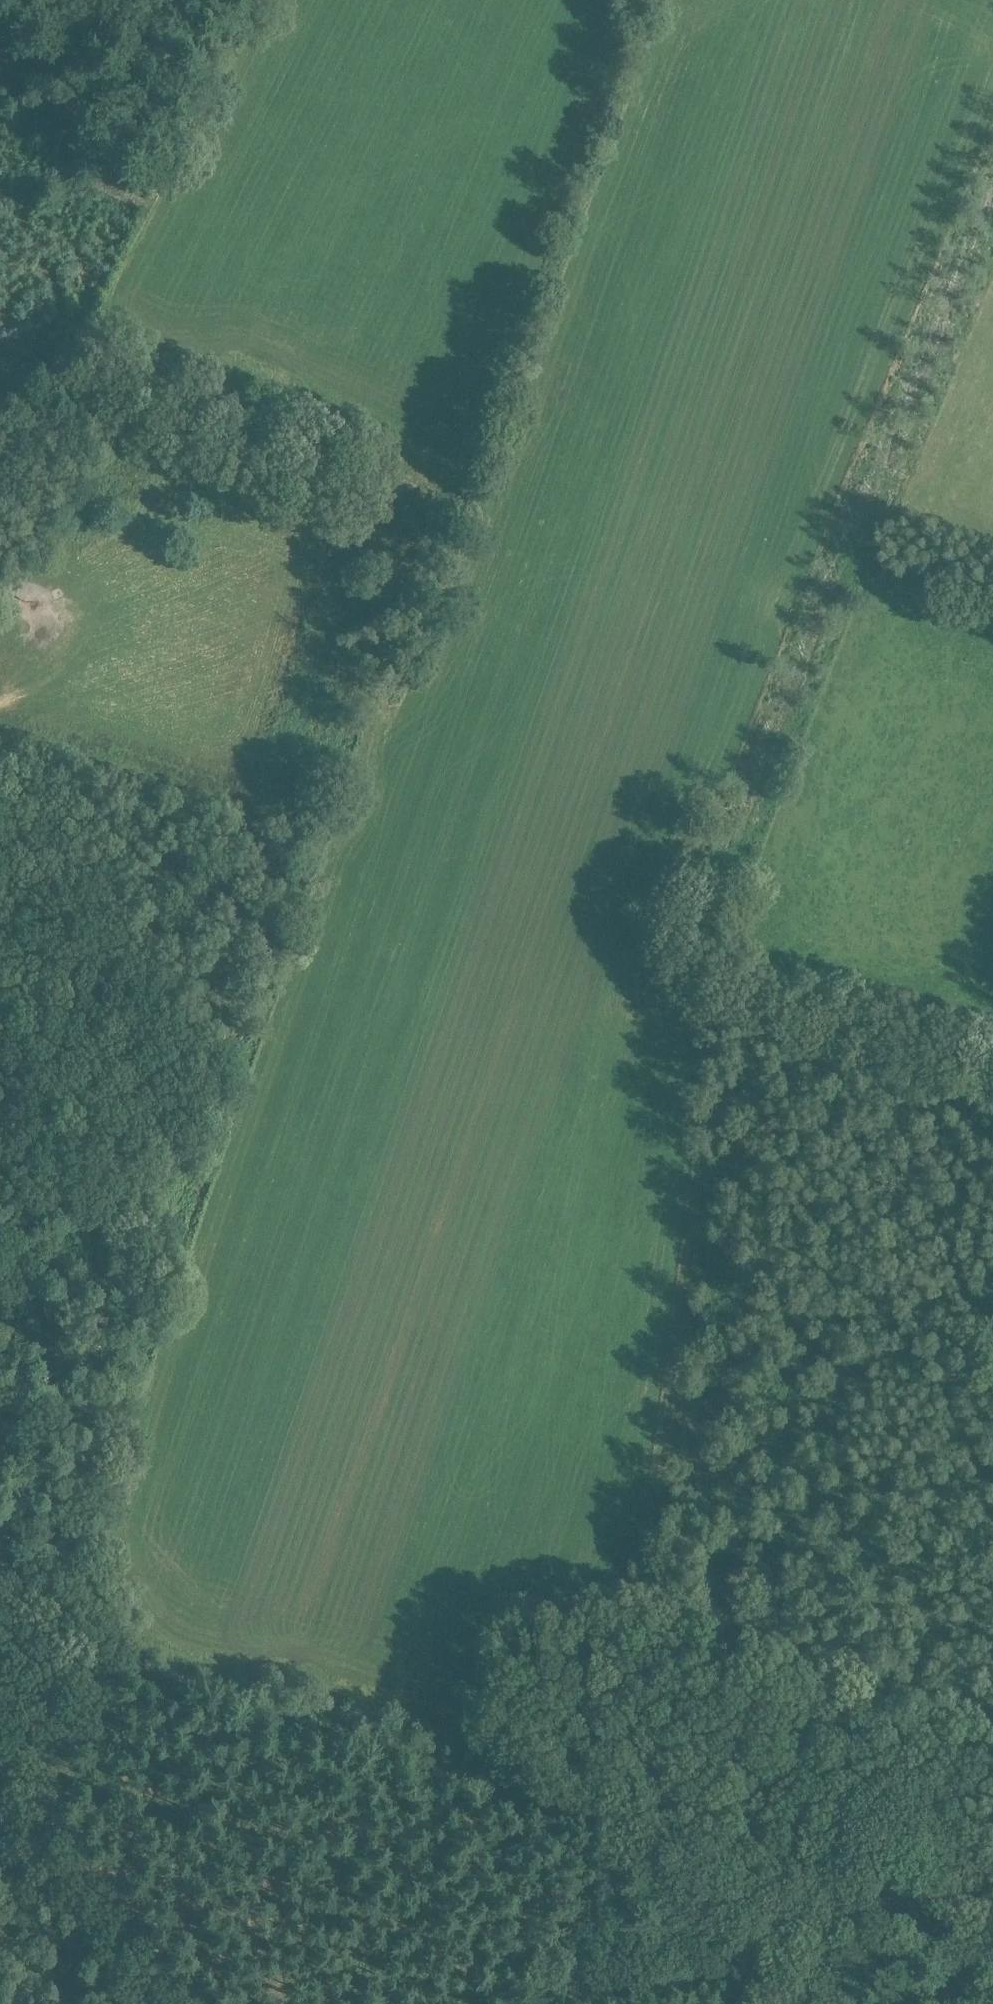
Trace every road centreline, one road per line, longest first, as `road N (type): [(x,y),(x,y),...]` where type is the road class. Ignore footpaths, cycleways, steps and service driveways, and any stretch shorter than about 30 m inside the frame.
road 1 (track): [(992,1958),(846,1915),(810,2003)]
road 2 (track): [(0,1874),(115,2003)]

